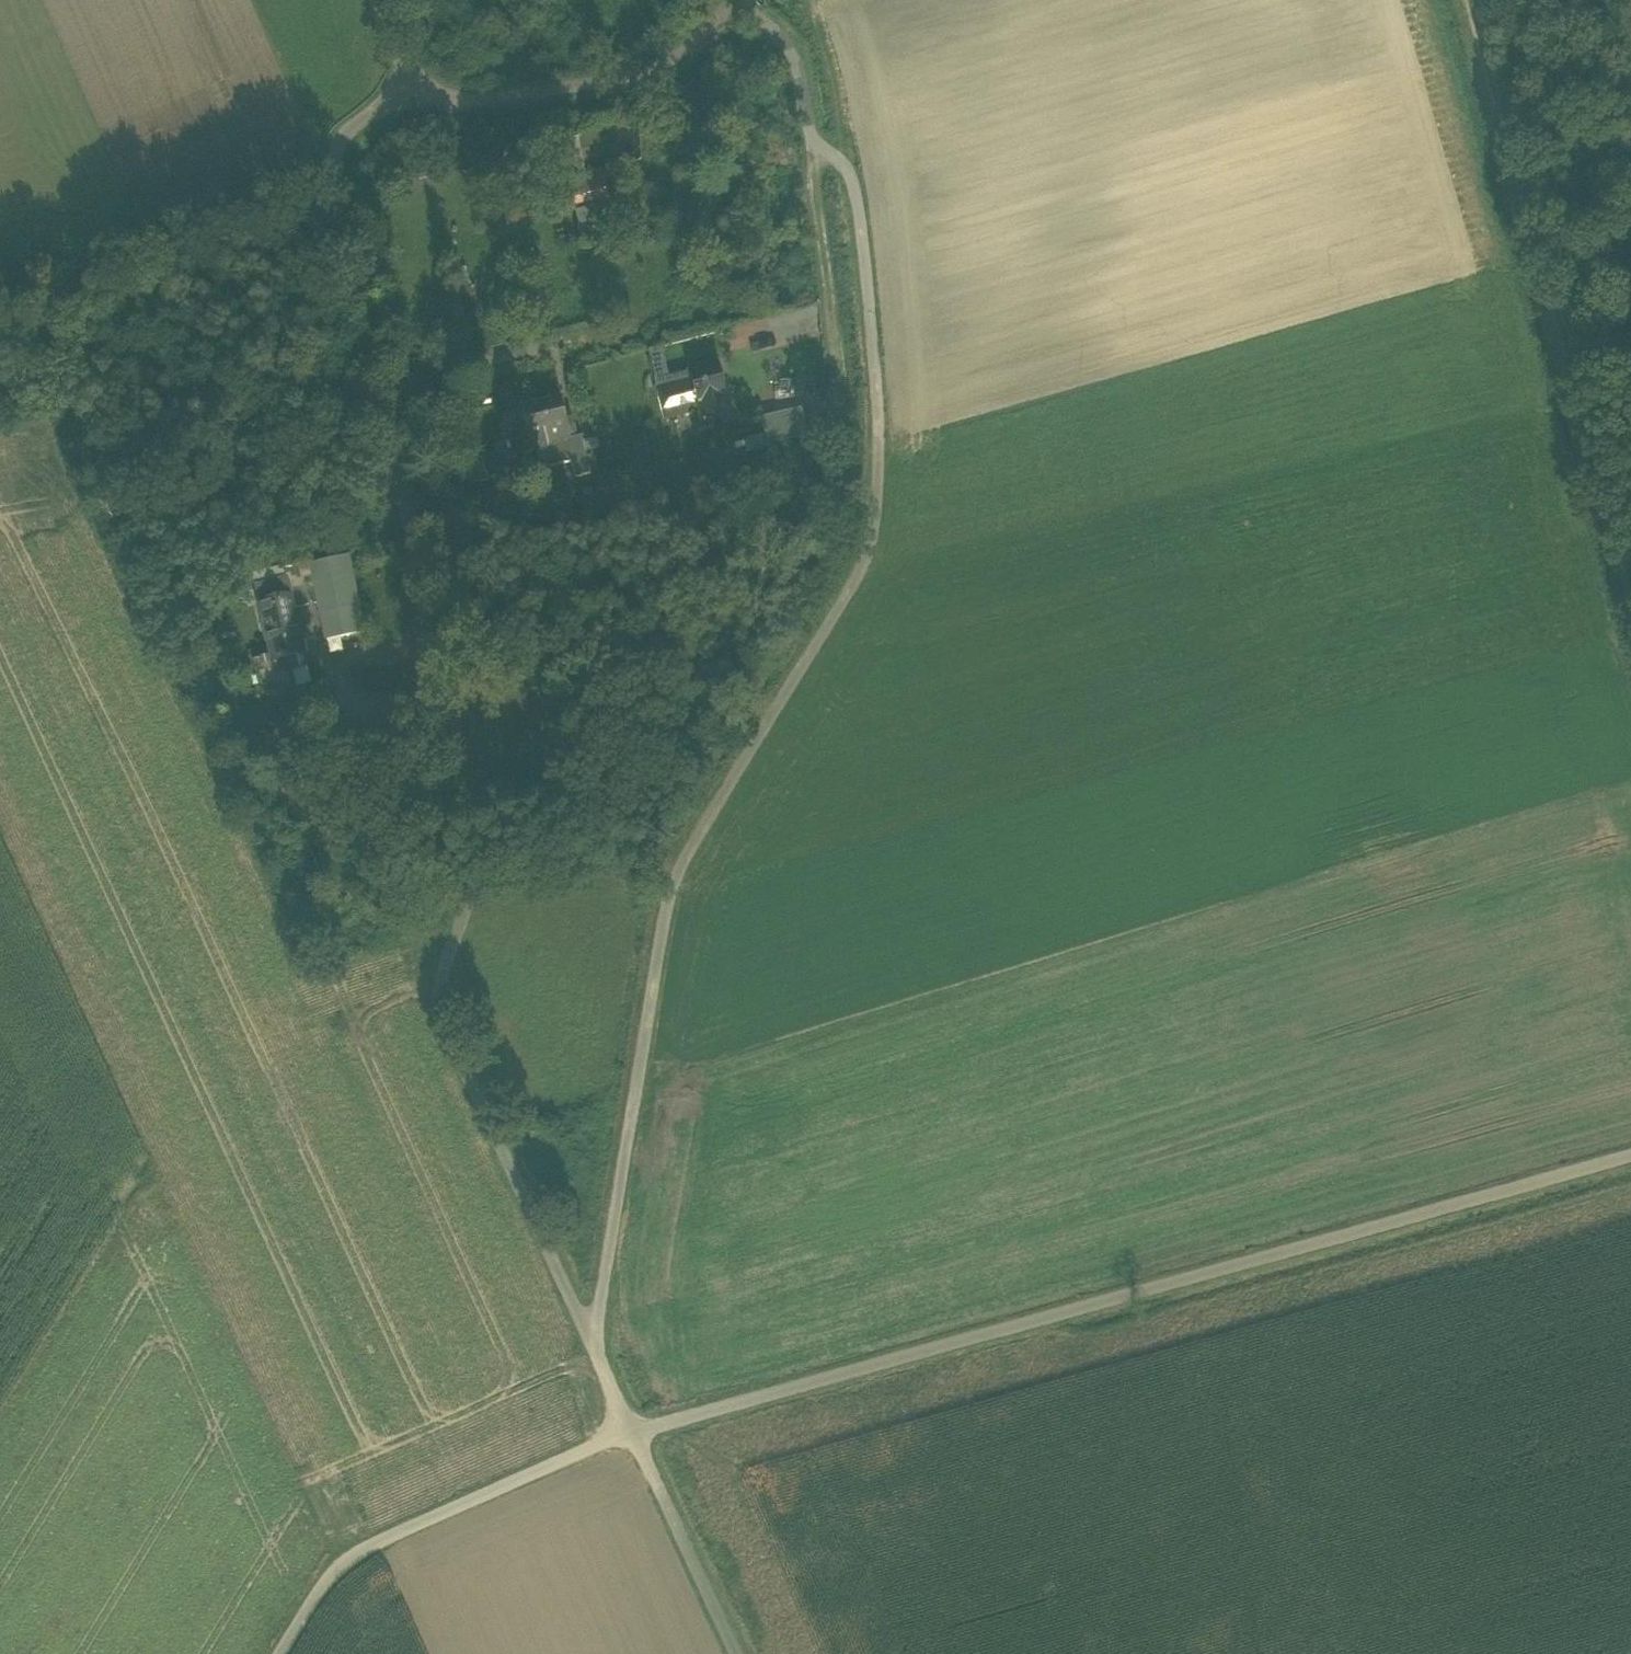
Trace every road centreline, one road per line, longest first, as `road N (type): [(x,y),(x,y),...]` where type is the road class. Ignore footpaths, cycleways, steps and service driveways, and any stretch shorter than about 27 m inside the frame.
road 1 (unclassified): [(739,0),(795,64),(807,139),(852,174),(879,438),(869,550),(674,868),(591,1343)]
road 2 (unclassified): [(430,86),(327,142),(476,867),(433,1003),(591,1343)]
road 3 (unclassified): [(1630,1156),(631,1431)]
road 4 (track): [(1469,0),(1630,583)]
road 5 (unclassified): [(631,1431),(339,1562),(282,1653)]
road 6 (unclassified): [(430,86),(447,104),(651,74),(697,44),(730,0)]
road 7 (unclassified): [(631,1431),(736,1653)]
road 8 (track): [(807,139),(834,335)]

